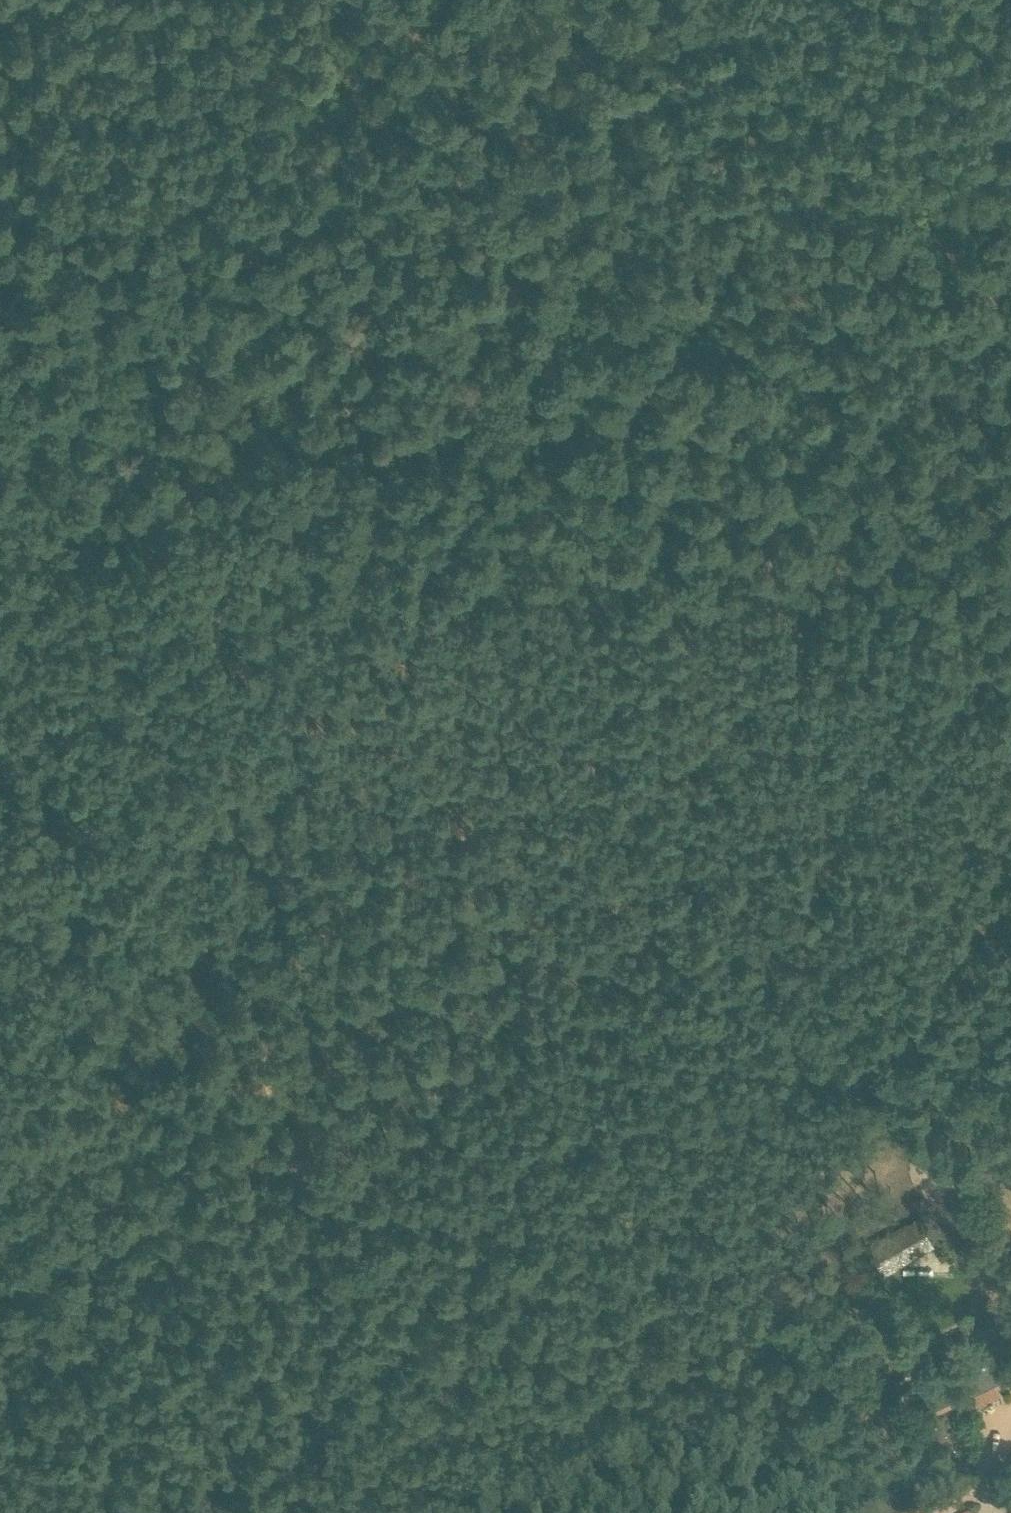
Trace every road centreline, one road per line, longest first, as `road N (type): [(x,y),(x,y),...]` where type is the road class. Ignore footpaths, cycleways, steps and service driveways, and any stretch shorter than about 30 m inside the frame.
road 1 (track): [(1010,1415),(983,1486),(948,1512)]

